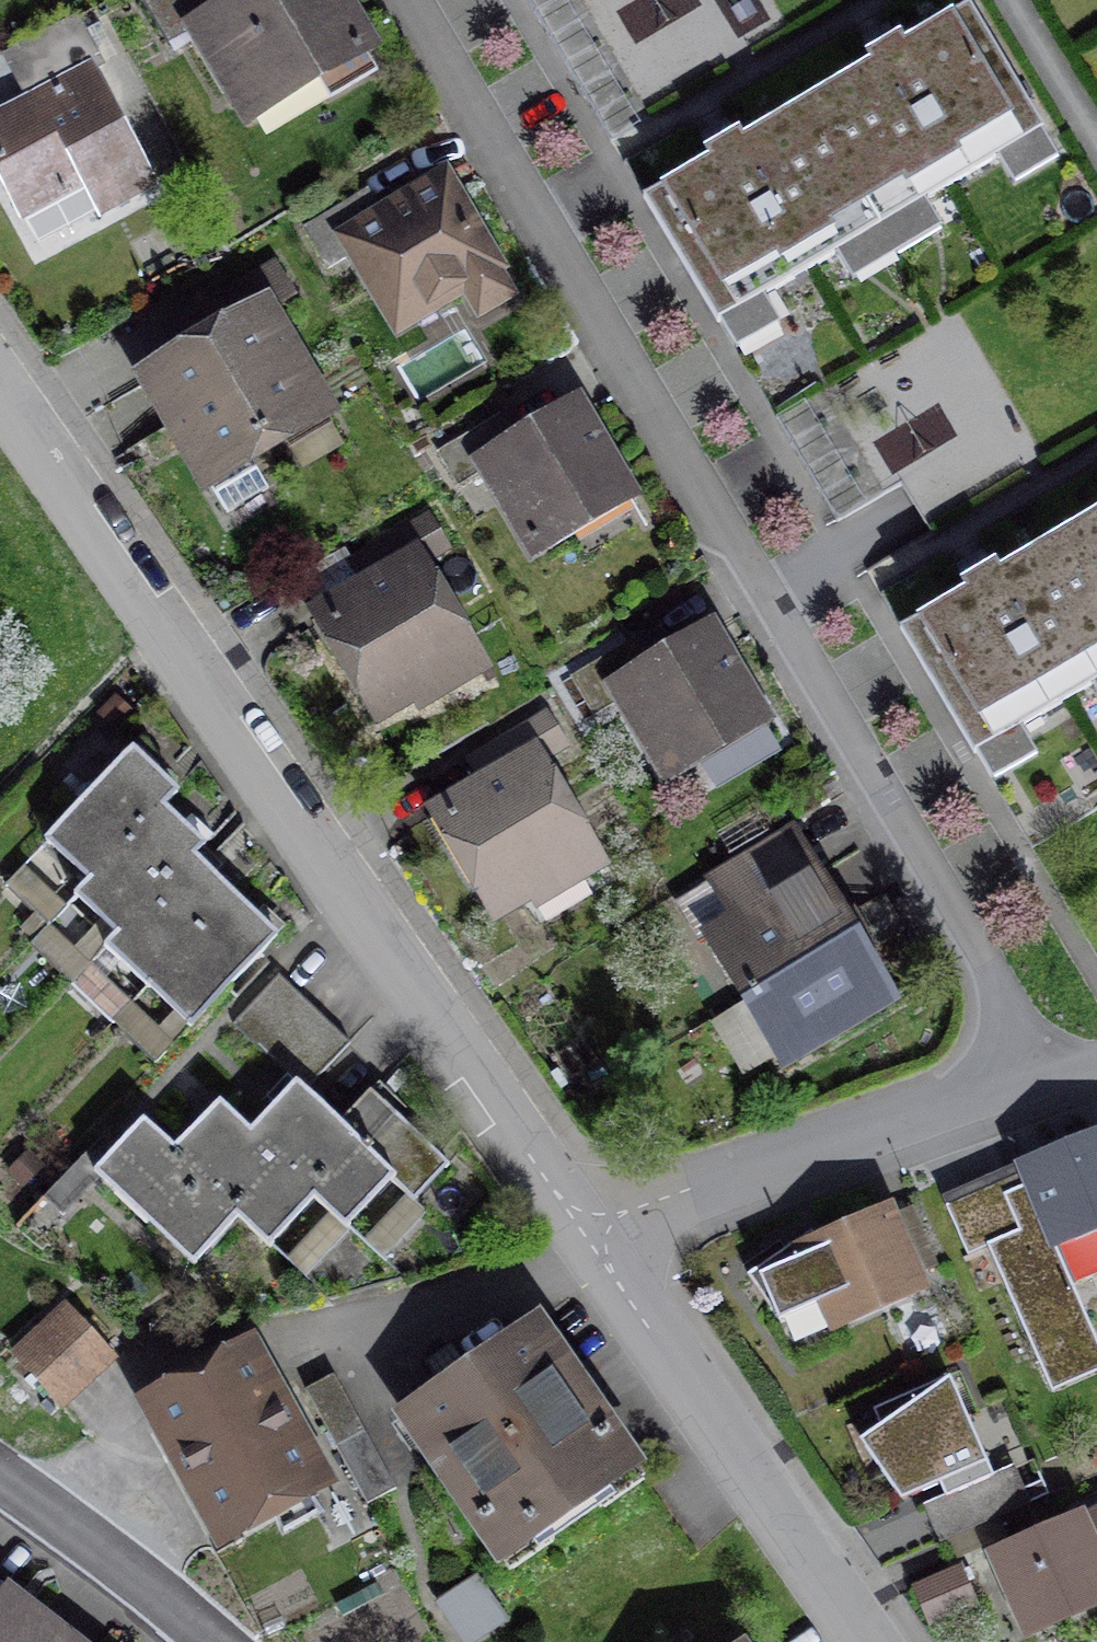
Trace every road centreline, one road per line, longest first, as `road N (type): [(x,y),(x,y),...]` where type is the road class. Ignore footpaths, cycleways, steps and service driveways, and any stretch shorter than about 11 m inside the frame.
road 1 (residential): [(1043,1067),(406,0)]
road 2 (residential): [(581,1228),(0,390)]
road 3 (residential): [(867,1641),(581,1228)]
road 4 (residential): [(581,1228),(1043,1067)]
road 5 (residential): [(0,1473),(217,1641)]

